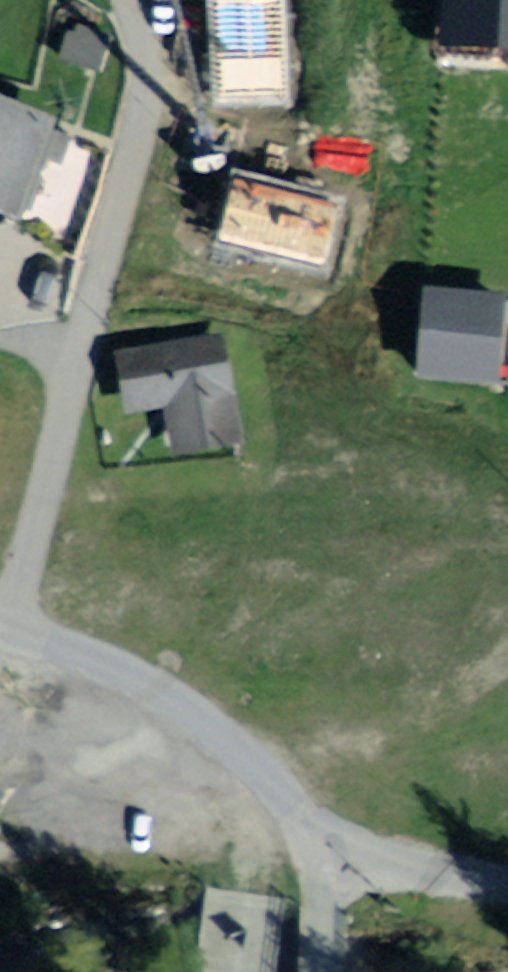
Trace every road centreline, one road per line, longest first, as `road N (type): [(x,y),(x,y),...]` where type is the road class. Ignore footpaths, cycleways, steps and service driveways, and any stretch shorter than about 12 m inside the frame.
road 1 (residential): [(130,0),(147,50),(142,119),(10,626)]
road 2 (residential): [(10,626),(98,655),(237,744),(291,808),(318,866)]
road 3 (residential): [(318,866),(373,863),(507,884)]

